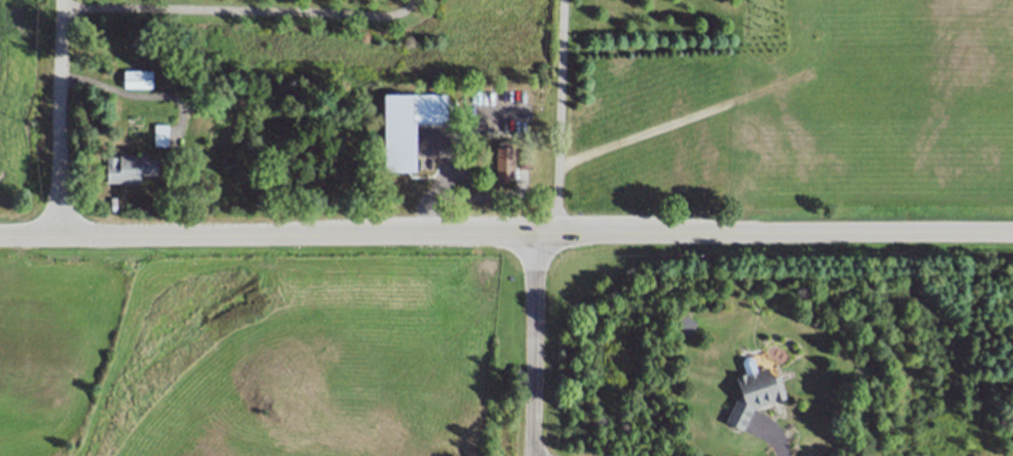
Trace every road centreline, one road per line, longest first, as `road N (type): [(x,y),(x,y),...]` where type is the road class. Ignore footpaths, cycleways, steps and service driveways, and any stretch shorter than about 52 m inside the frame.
road 1 (secondary): [(1012,232),(0,238)]
road 2 (residential): [(60,237),(64,0)]
road 3 (residential): [(536,235),(531,455)]

